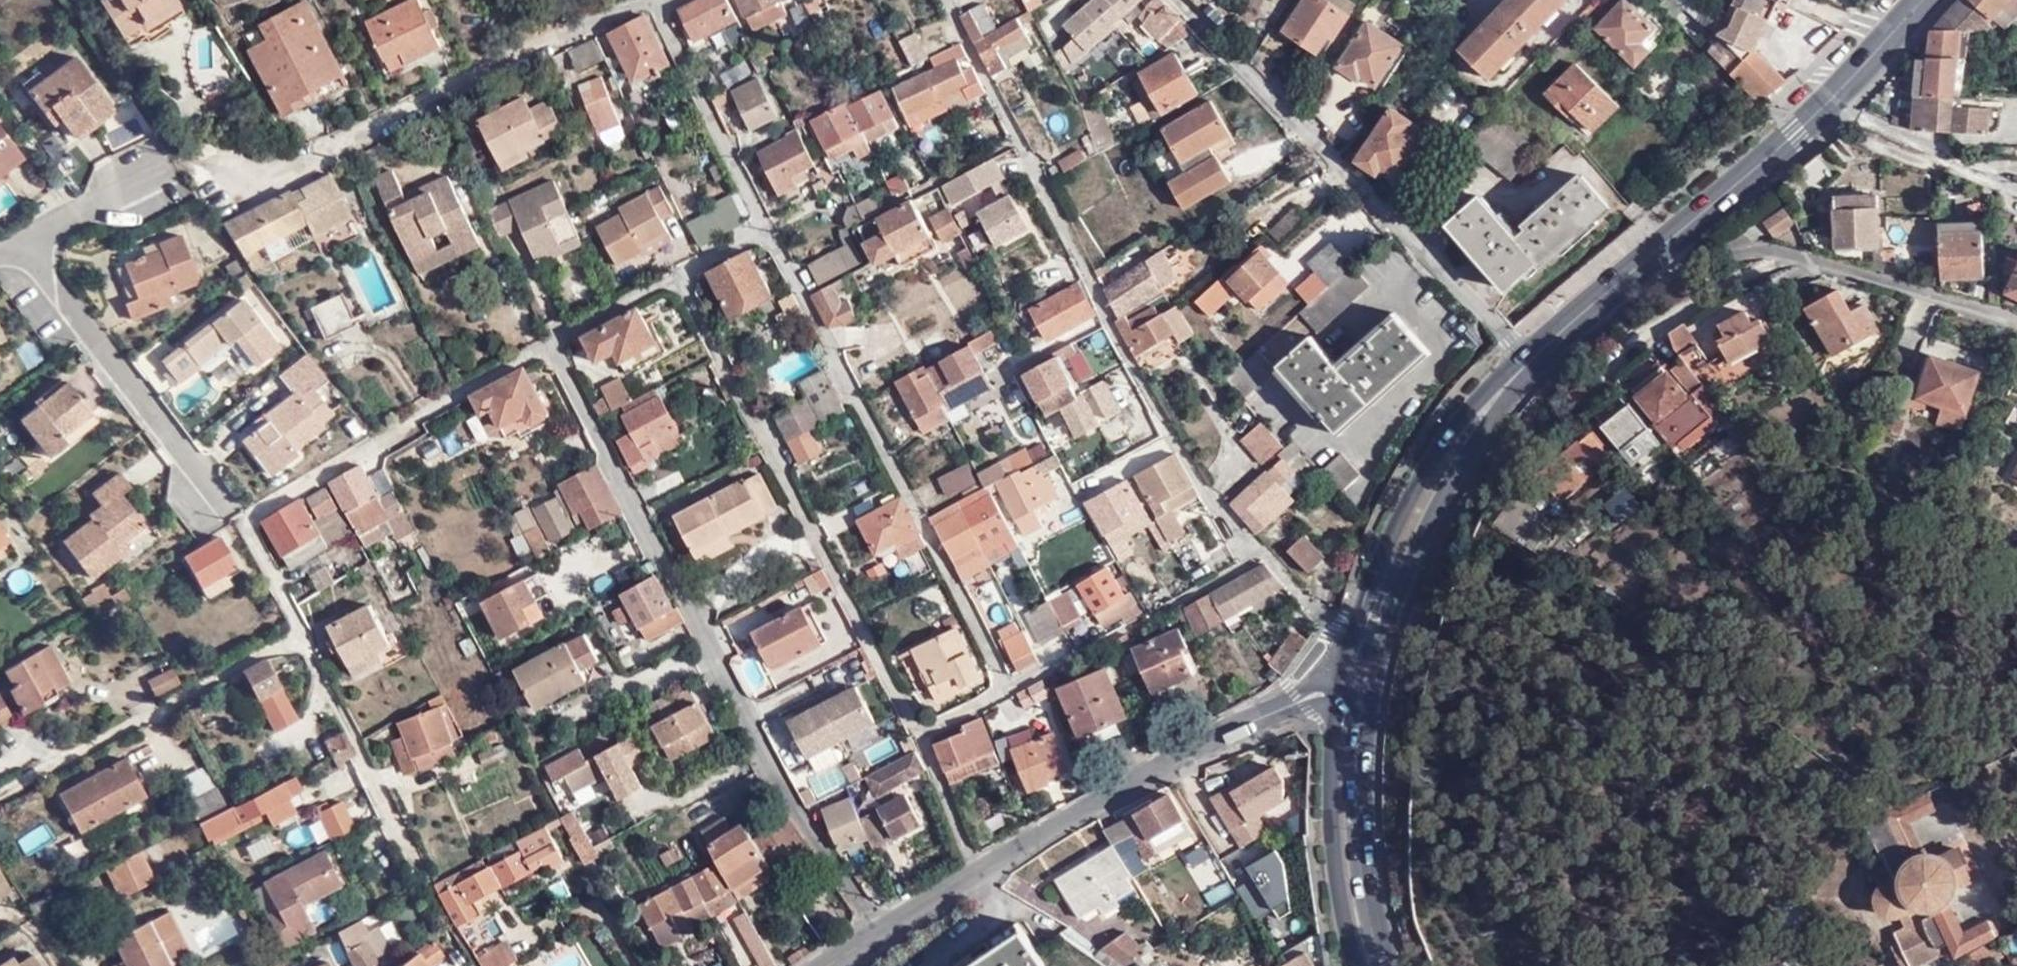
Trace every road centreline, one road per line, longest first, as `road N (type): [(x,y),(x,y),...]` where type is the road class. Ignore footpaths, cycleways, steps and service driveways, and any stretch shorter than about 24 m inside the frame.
road 1 (residential): [(877,934),(760,752),(552,349)]
road 2 (secondary): [(1531,360),(1828,103),(1923,0)]
road 3 (residential): [(1340,691),(1295,704),(1044,826),(877,934)]
road 4 (residential): [(1177,0),(1531,360)]
road 5 (residential): [(218,208),(663,0)]
road 6 (secondary): [(1531,360),(1461,421),(1420,481),(1367,597),(1340,691)]
road 7 (secondary): [(1366,690),(1440,499),(1531,360)]
road 8 (residential): [(22,246),(223,507)]
road 9 (secondary): [(1386,965),(1360,814),(1366,690)]
road 10 (secondary): [(1340,691),(1336,849),(1358,965)]
road 11 (residential): [(22,246),(133,180)]

